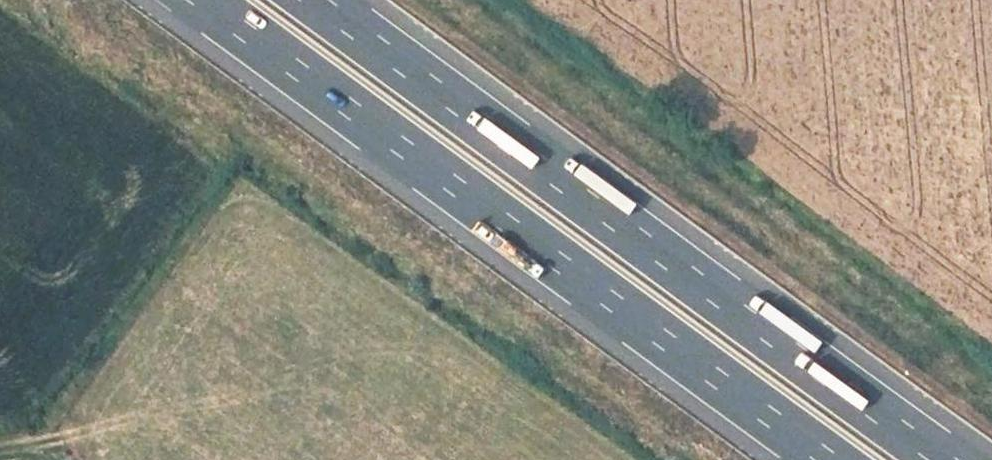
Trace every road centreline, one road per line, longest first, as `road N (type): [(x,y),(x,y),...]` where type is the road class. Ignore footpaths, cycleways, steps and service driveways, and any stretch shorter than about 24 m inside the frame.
road 1 (motorway): [(203,0),(826,459)]
road 2 (motorway): [(947,459),(326,0)]

